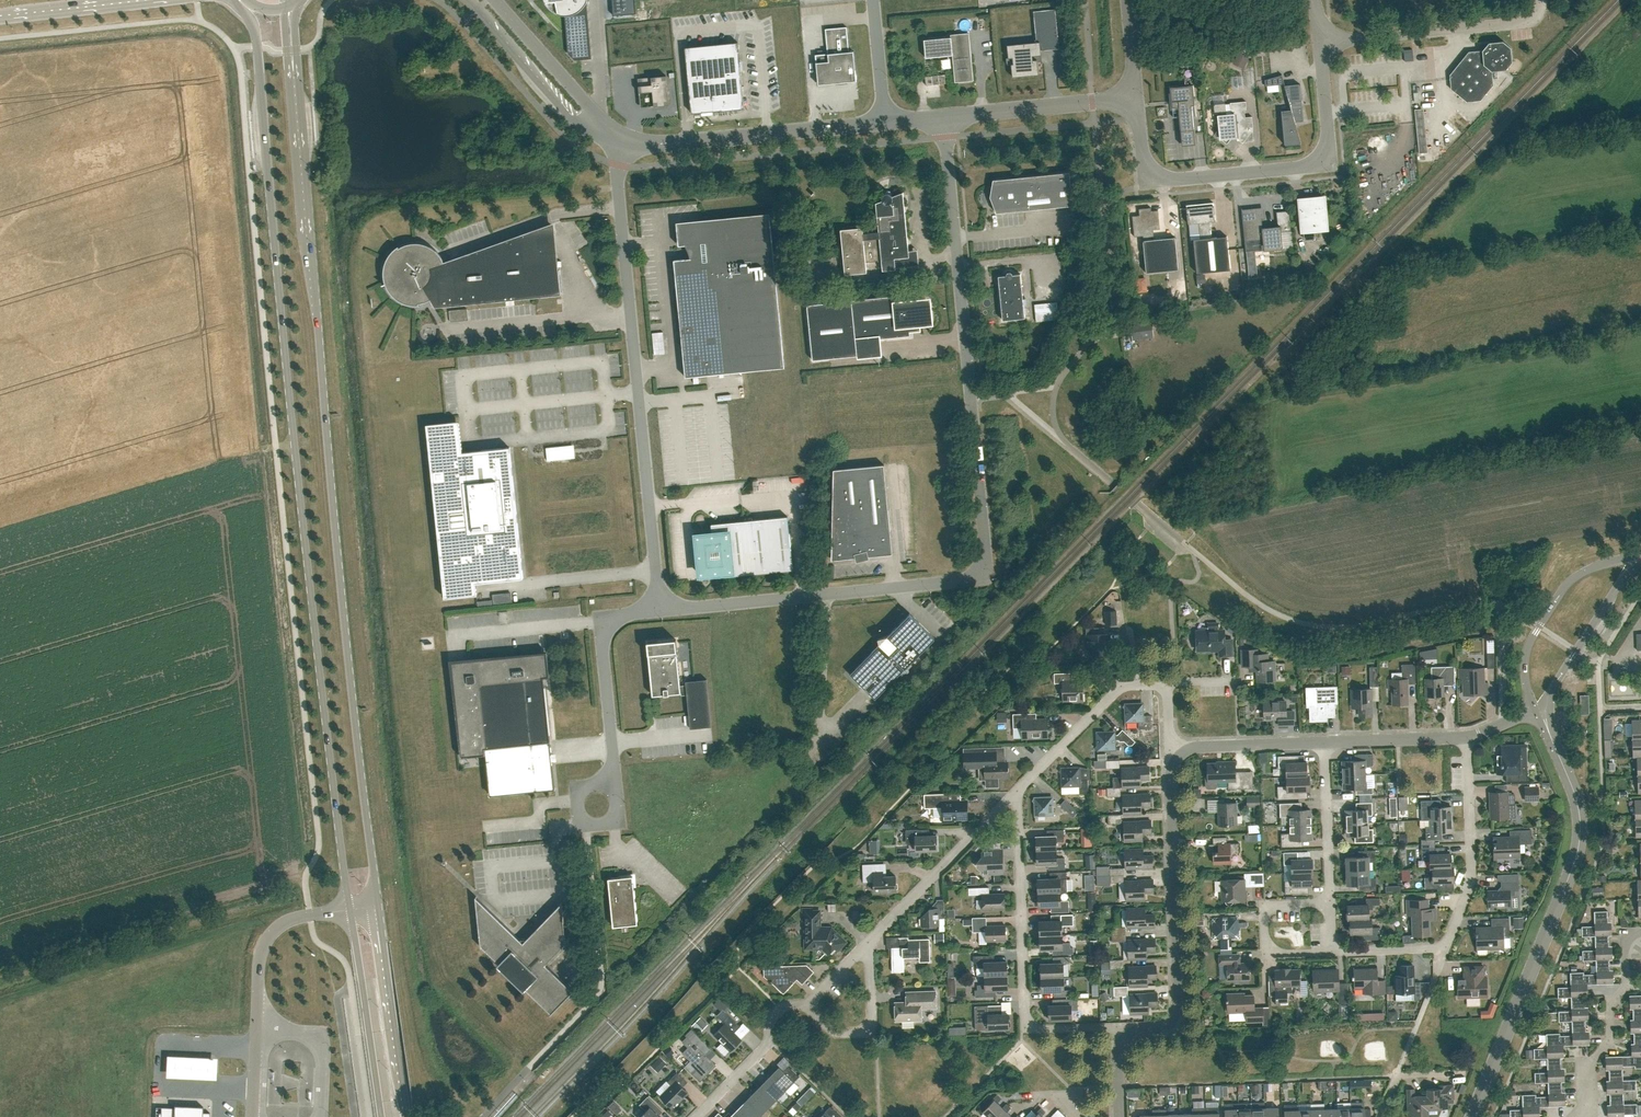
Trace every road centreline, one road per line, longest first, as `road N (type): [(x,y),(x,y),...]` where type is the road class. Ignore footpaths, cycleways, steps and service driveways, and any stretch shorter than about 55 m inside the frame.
road 1 (secondary): [(233,0),(256,30),(350,910)]
road 2 (secondary): [(378,906),(295,92)]
road 3 (unclassified): [(945,117),(984,566),(955,584),(661,612)]
road 4 (unclassified): [(661,612),(617,175),(622,139)]
road 5 (tertiary): [(1473,1116),(1580,843),(1576,796),(1550,733)]
road 6 (unclassified): [(1320,42),(1330,145),(1319,167),(1150,182),(1138,98)]
road 7 (residential): [(1126,1037),(1114,1027),(1036,1028),(1026,1018),(1018,790)]
road 8 (residential): [(1126,1037),(1178,1014),(1171,777),(1182,753)]
road 9 (unclassified): [(885,122),(665,143),(622,139)]
road 10 (unclassified): [(1320,42),(1525,22),(1541,0)]
road 11 (unclassified): [(254,1116),(263,946),(278,924),(310,914)]
road 12 (residential): [(862,949),(1018,790)]
road 13 (tertiary): [(1640,555),(1588,570),(1560,593),(1525,662),(1537,710)]
road 14 (residential): [(1466,736),(1472,879),(1447,948)]
road 15 (unclassified): [(661,612),(608,623),(613,748),(601,781)]
road 16 (secondary): [(408,1116),(378,906)]
road 17 (secondary): [(350,910),(381,1116)]
road 18 (unclassified): [(1138,98),(945,117)]
road 19 (unclassified): [(469,0),(568,116),(596,130)]
road 20 (residential): [(1332,951),(1278,955),(1265,945),(1264,911),(1272,904),(1330,902)]
road 21 (tertiary): [(1549,706),(1577,650),(1640,563)]
road 22 (unclassified): [(596,130),(592,110),(495,0)]
road 23 (residential): [(696,1116),(767,1045),(780,1007),(806,1004)]
road 24 (residential): [(1018,790),(1121,685),(1140,684)]
road 25 (residential): [(1330,902),(1325,741)]
road 26 (residential): [(862,949),(870,956),(872,1020),(864,1032),(835,1033),(806,1004)]
road 27 (residential): [(1584,1116),(1583,1071),(1609,1040),(1609,1007),(1632,979)]
road 28 (tertiary): [(0,16),(144,0)]
road 29 (residential): [(1182,753),(1325,741)]
road 30 (residential): [(1325,741),(1466,736)]
road 31 (residential): [(885,122),(874,0)]

